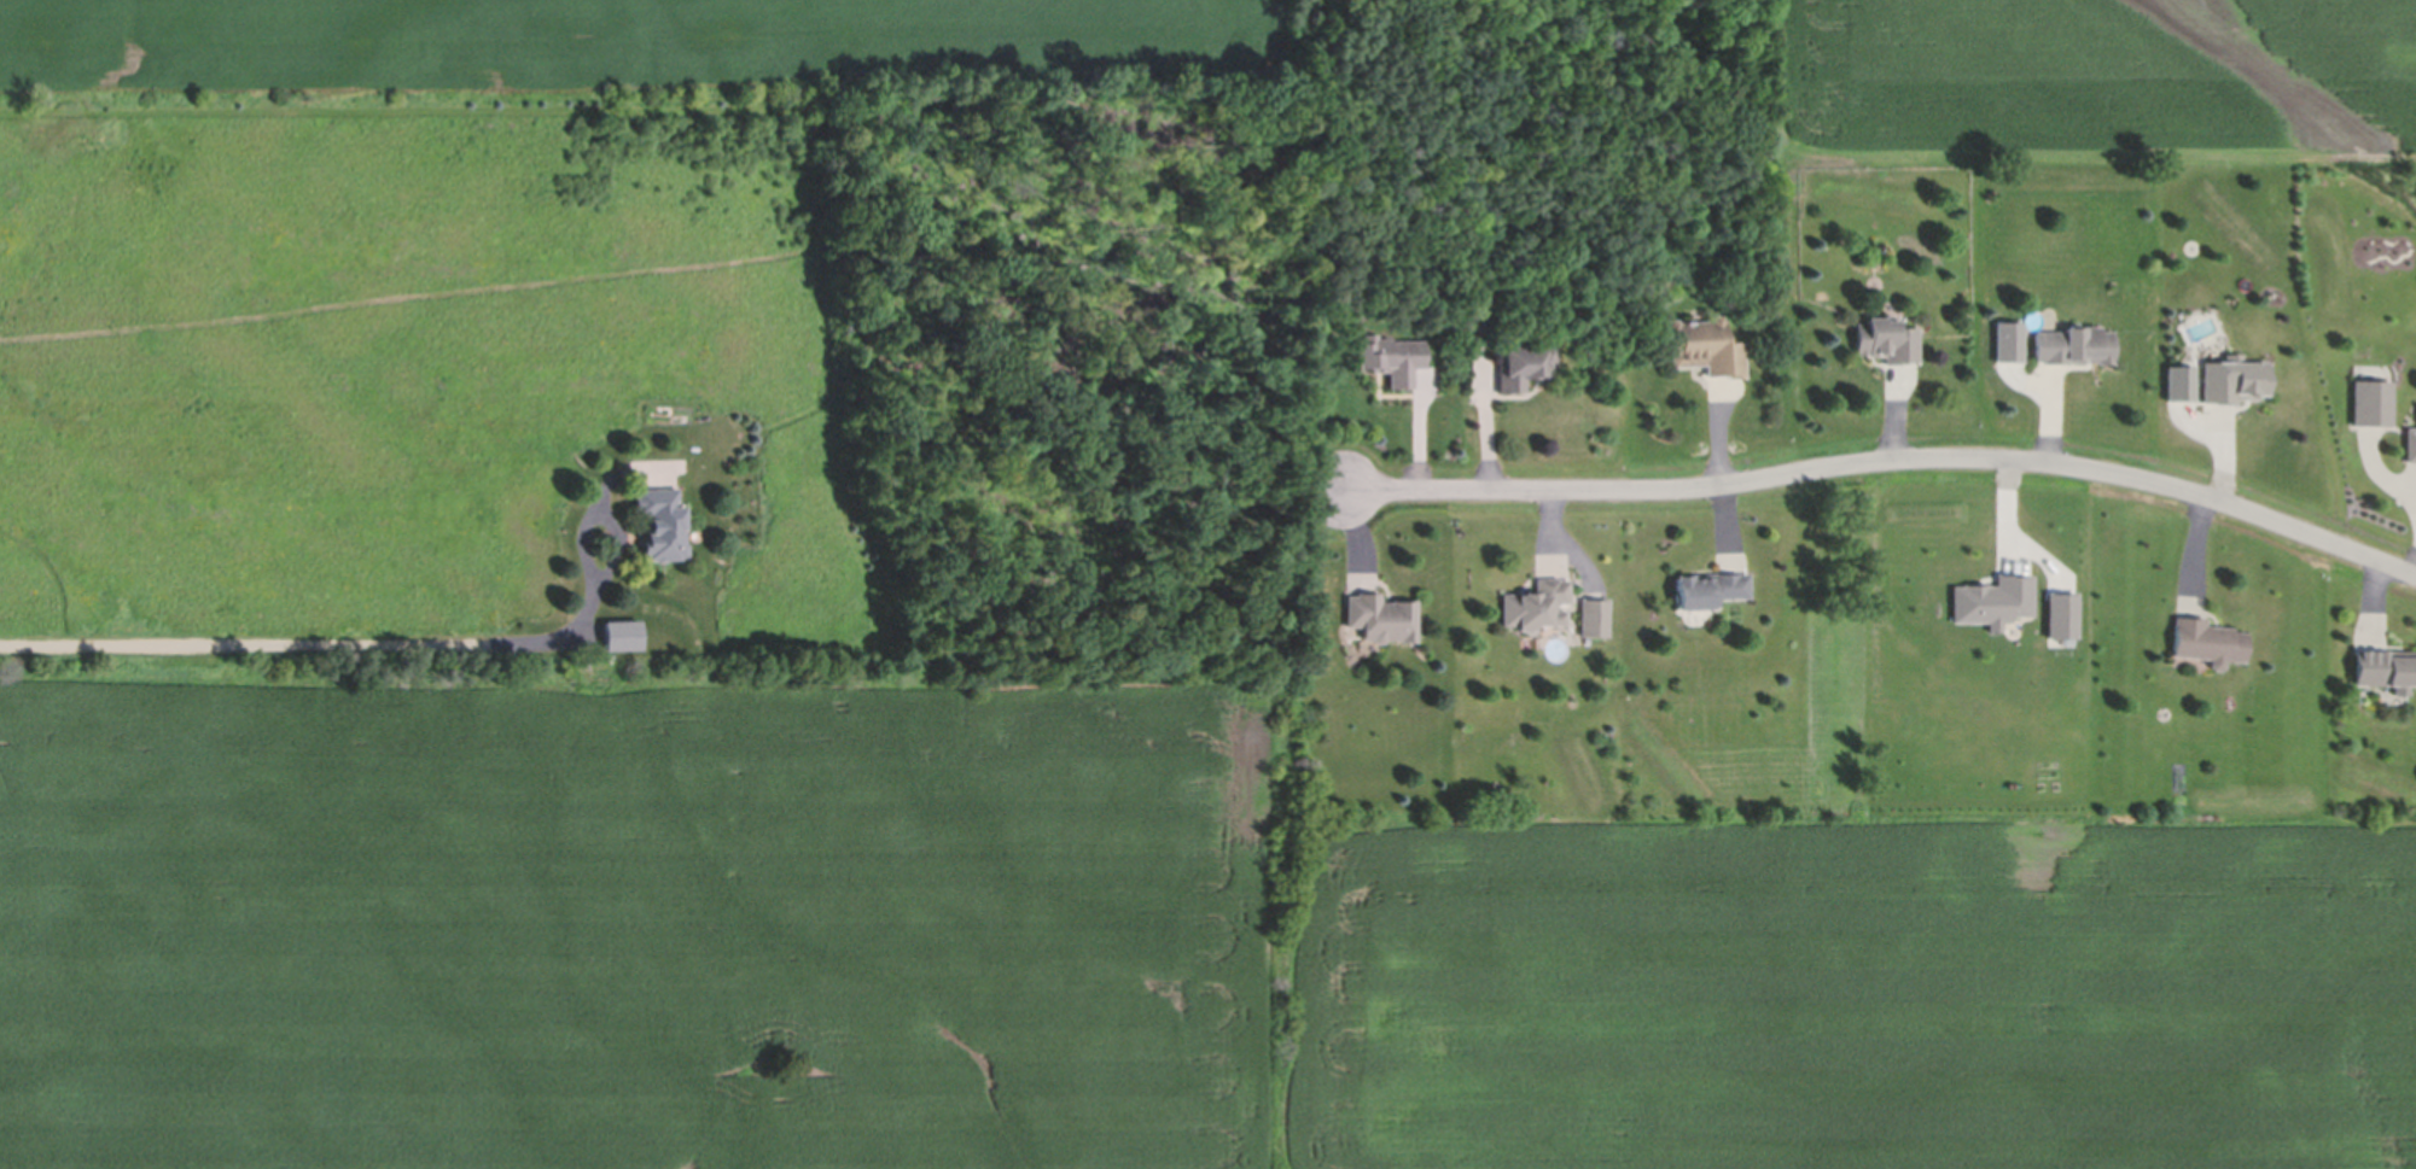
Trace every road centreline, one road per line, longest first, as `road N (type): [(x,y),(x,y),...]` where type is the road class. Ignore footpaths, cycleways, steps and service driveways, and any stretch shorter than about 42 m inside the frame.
road 1 (residential): [(2415,567),(2243,515),(2005,489),(1839,477),(1454,495),(1340,484)]
road 2 (residential): [(1838,813),(1839,477)]

